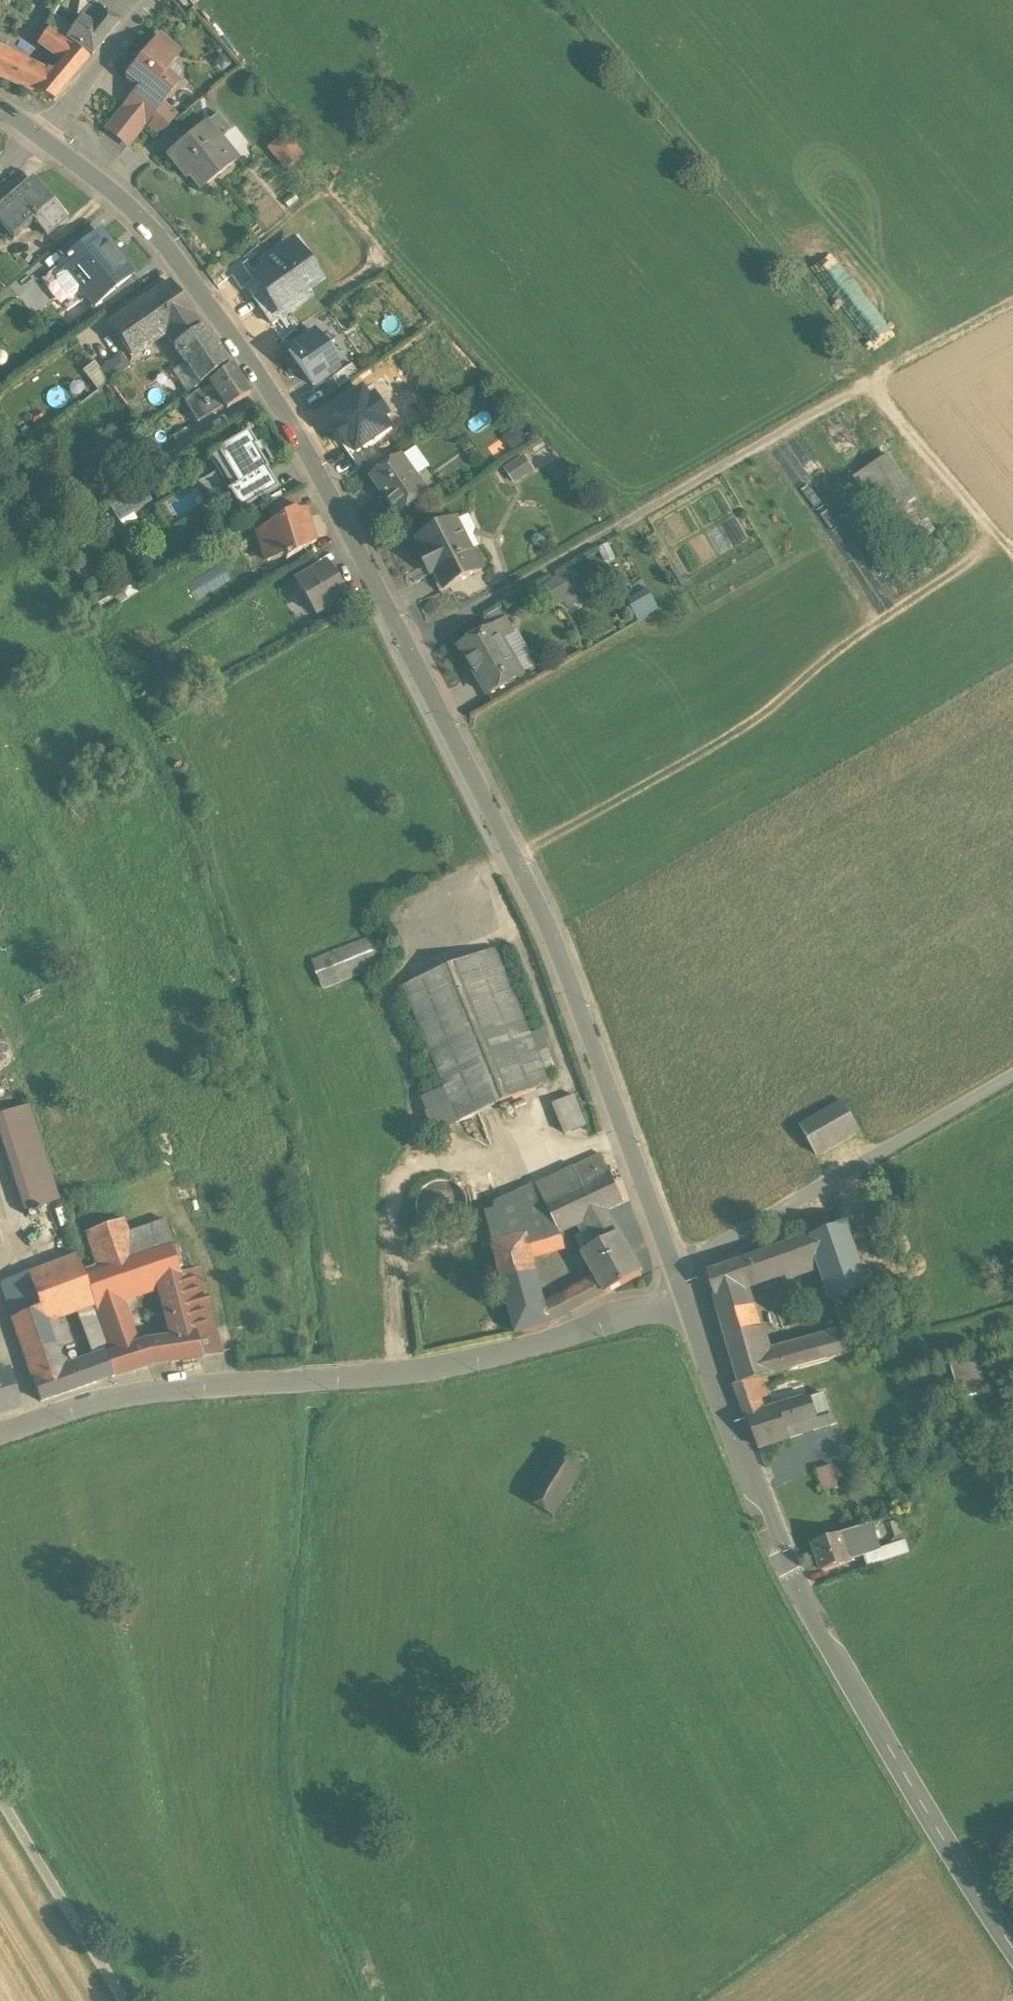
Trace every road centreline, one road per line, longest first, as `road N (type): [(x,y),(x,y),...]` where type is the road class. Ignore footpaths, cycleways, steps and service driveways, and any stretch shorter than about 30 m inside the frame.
road 1 (residential): [(39,135),(161,236),(293,419),(563,943),(683,1298)]
road 2 (residential): [(683,1298),(818,1629),(1012,1941)]
road 3 (residential): [(683,1298),(541,1346),(438,1368),(118,1395),(0,1433)]
road 4 (track): [(879,377),(574,0)]
road 5 (track): [(675,1270),(1012,1075)]
road 6 (track): [(879,377),(614,532)]
road 7 (track): [(126,2000),(0,1795)]
road 8 (track): [(1012,545),(879,377)]
road 9 (residential): [(150,0),(39,135)]
road 10 (track): [(1012,304),(879,377)]

